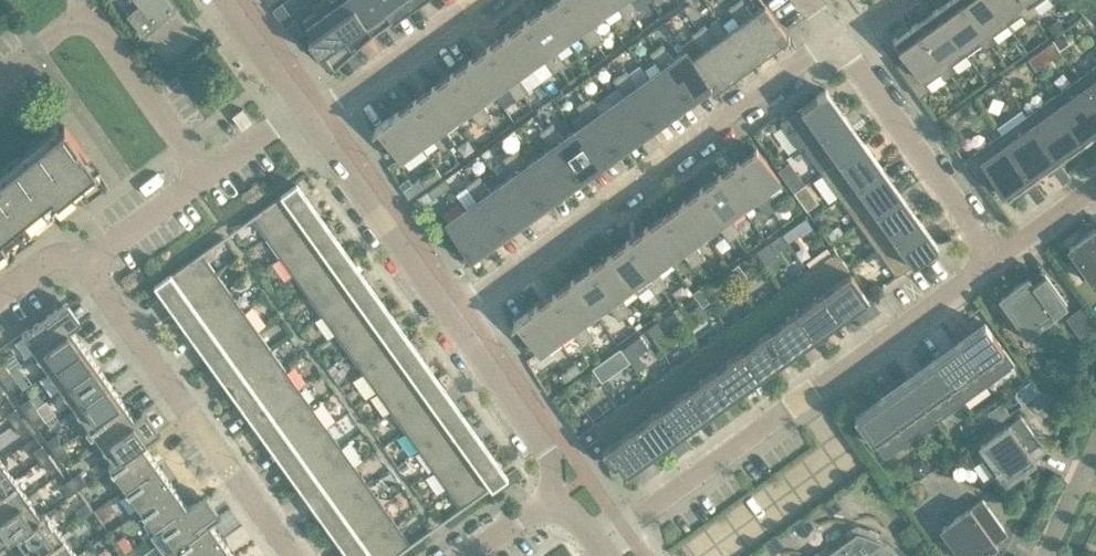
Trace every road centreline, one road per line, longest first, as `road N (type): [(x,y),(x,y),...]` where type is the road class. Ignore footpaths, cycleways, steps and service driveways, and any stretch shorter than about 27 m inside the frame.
road 1 (residential): [(598,546),(997,251)]
road 2 (residential): [(451,320),(845,41)]
road 3 (residential): [(291,555),(81,260)]
road 4 (residential): [(202,176),(104,32),(76,17),(0,79)]
road 5 (residential): [(845,41),(997,251)]
road 6 (residential): [(451,320),(304,113)]
road 7 (residential): [(479,0),(304,113)]
road 8 (residential): [(553,495),(545,449),(451,320)]
road 9 (residential): [(81,260),(202,176)]
road 10 (residential): [(304,113),(223,0)]
road 11 (residential): [(1095,445),(1045,555)]
road 12 (residential): [(304,113),(202,176)]

